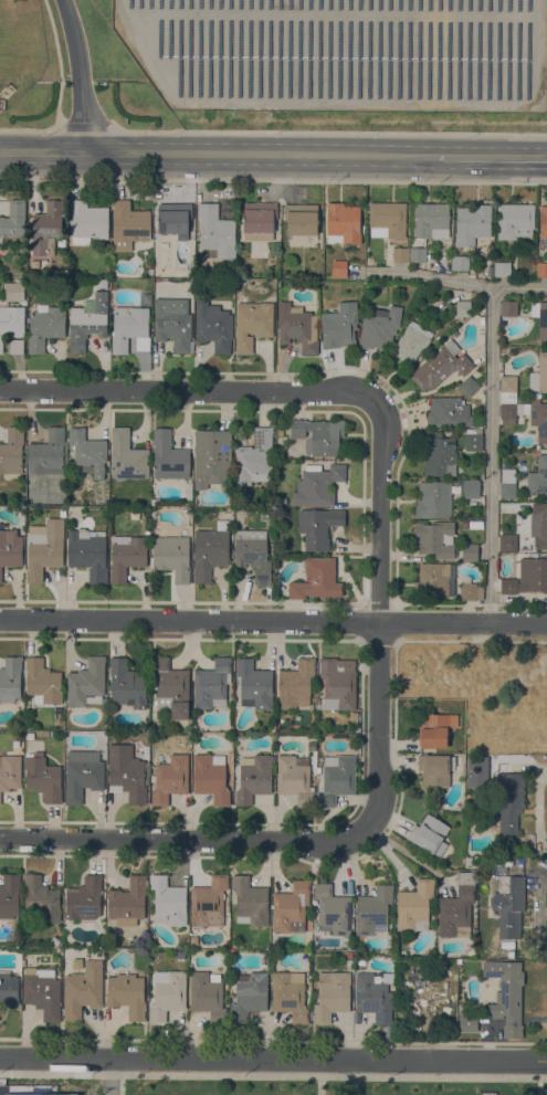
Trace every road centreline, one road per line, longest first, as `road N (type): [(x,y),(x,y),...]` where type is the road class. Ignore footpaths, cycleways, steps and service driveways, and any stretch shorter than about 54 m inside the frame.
road 1 (residential): [(546,625),(0,620)]
road 2 (tertiary): [(546,1061),(0,1057)]
road 3 (residential): [(374,825),(382,433),(372,400)]
road 4 (residential): [(374,825),(357,838),(0,837)]
road 5 (residential): [(372,400),(341,391),(0,389)]
road 6 (secondary): [(434,154),(86,151)]
road 7 (residential): [(86,151),(81,70),(64,0)]

